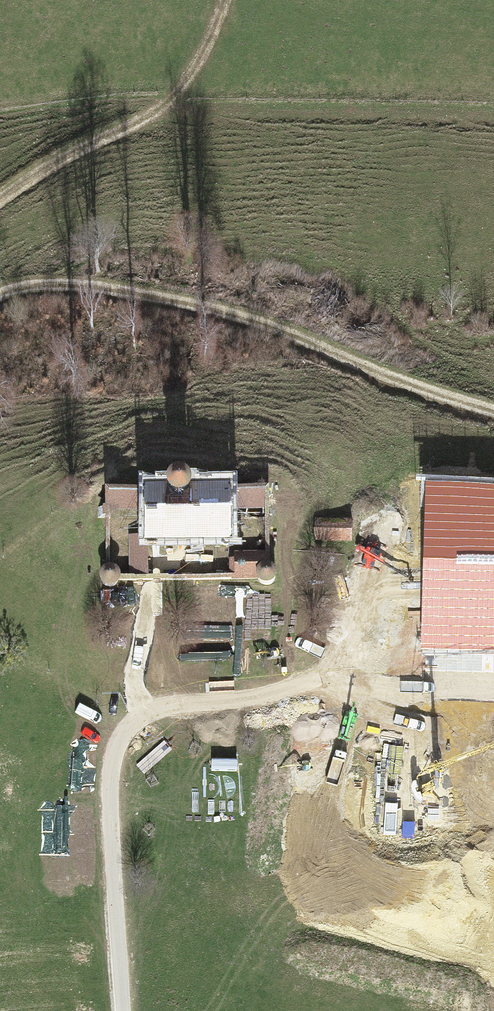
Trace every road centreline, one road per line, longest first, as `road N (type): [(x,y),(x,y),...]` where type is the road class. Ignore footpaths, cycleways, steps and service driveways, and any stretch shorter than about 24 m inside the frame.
road 1 (track): [(493,409),(243,320),(83,280),(0,293)]
road 2 (track): [(316,680),(272,697),(139,718),(117,738),(109,814),(126,1010)]
road 3 (track): [(0,202),(158,109),(205,61),(226,0)]
road 4 (track): [(316,680),(493,690)]

